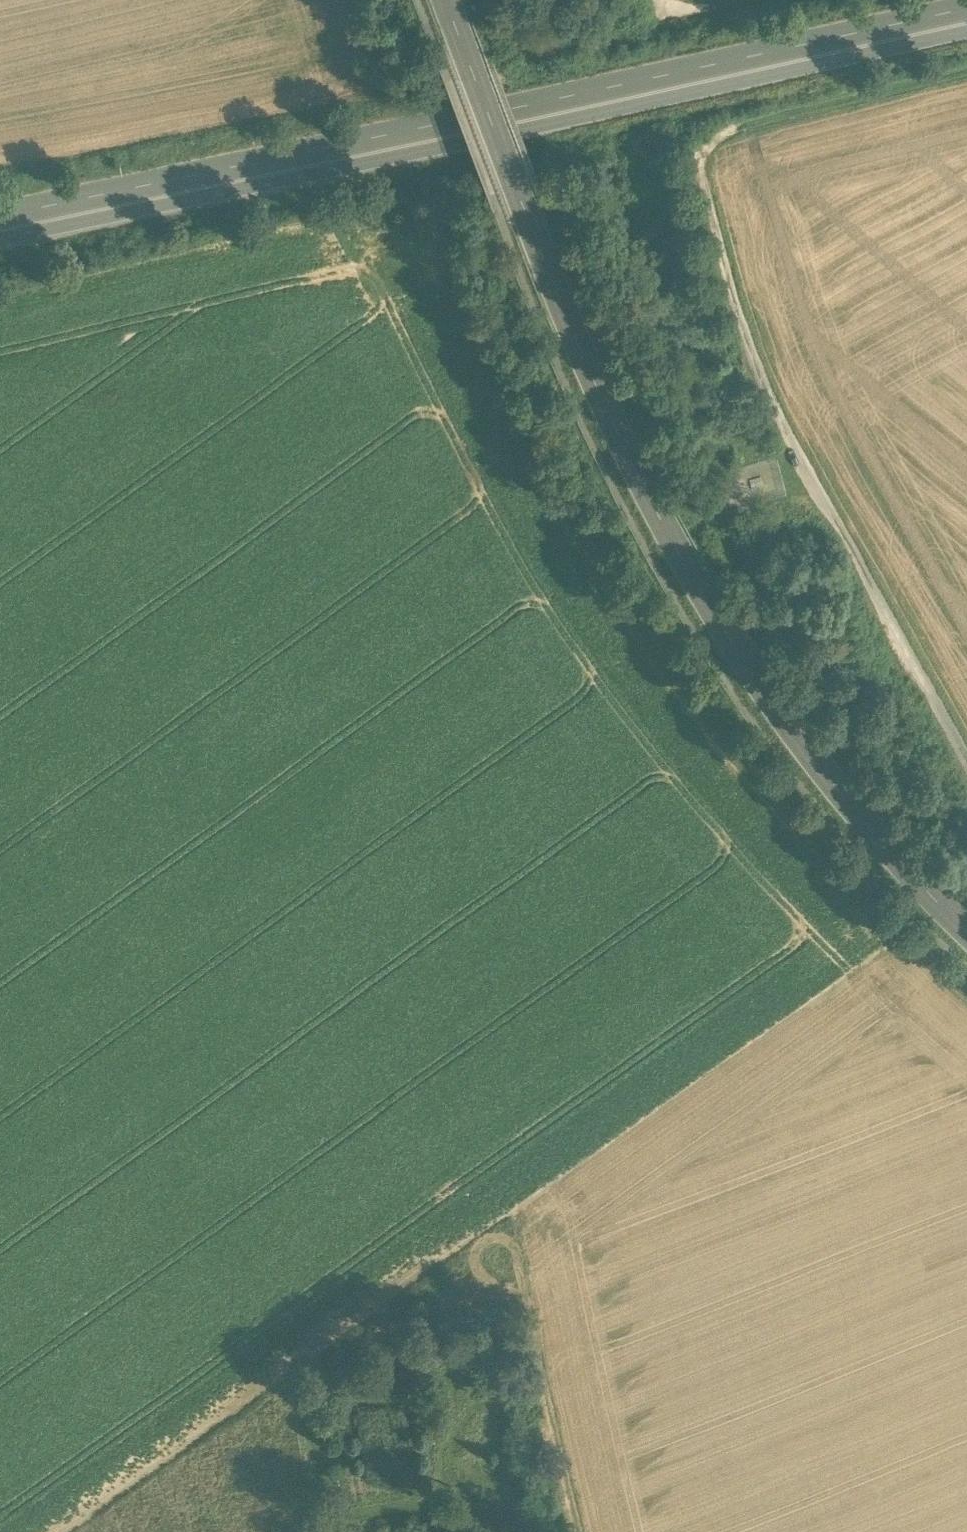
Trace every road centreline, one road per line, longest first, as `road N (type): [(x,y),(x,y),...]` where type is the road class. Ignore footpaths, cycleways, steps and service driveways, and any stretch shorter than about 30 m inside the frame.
road 1 (tertiary): [(966,931),(799,737),(701,589),(573,330),(447,0)]
road 2 (primary): [(966,15),(0,227)]
road 3 (track): [(966,1001),(779,805),(586,561),(433,259)]
road 4 (track): [(966,762),(813,488),(728,305),(693,170),(701,148),(717,138)]
road 5 (track): [(966,75),(717,138)]

